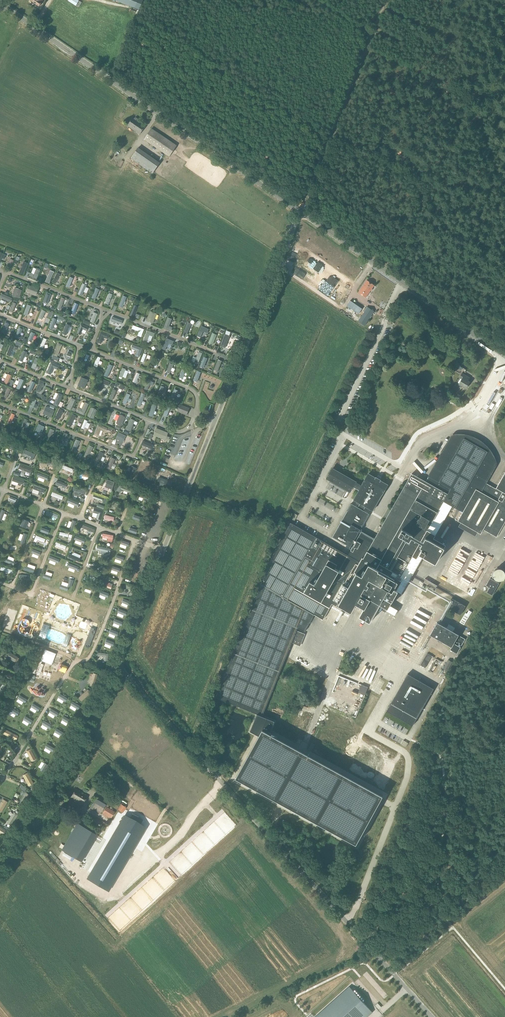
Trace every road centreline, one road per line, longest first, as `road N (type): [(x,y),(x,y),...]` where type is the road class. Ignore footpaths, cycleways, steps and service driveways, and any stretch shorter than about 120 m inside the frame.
road 1 (unclassified): [(116,665),(300,212)]
road 2 (unclassified): [(432,1016),(116,665)]
road 3 (tertiary): [(300,212),(0,1)]
road 4 (tertiary): [(504,355),(300,212)]
road 5 (unclassified): [(0,860),(116,665)]

